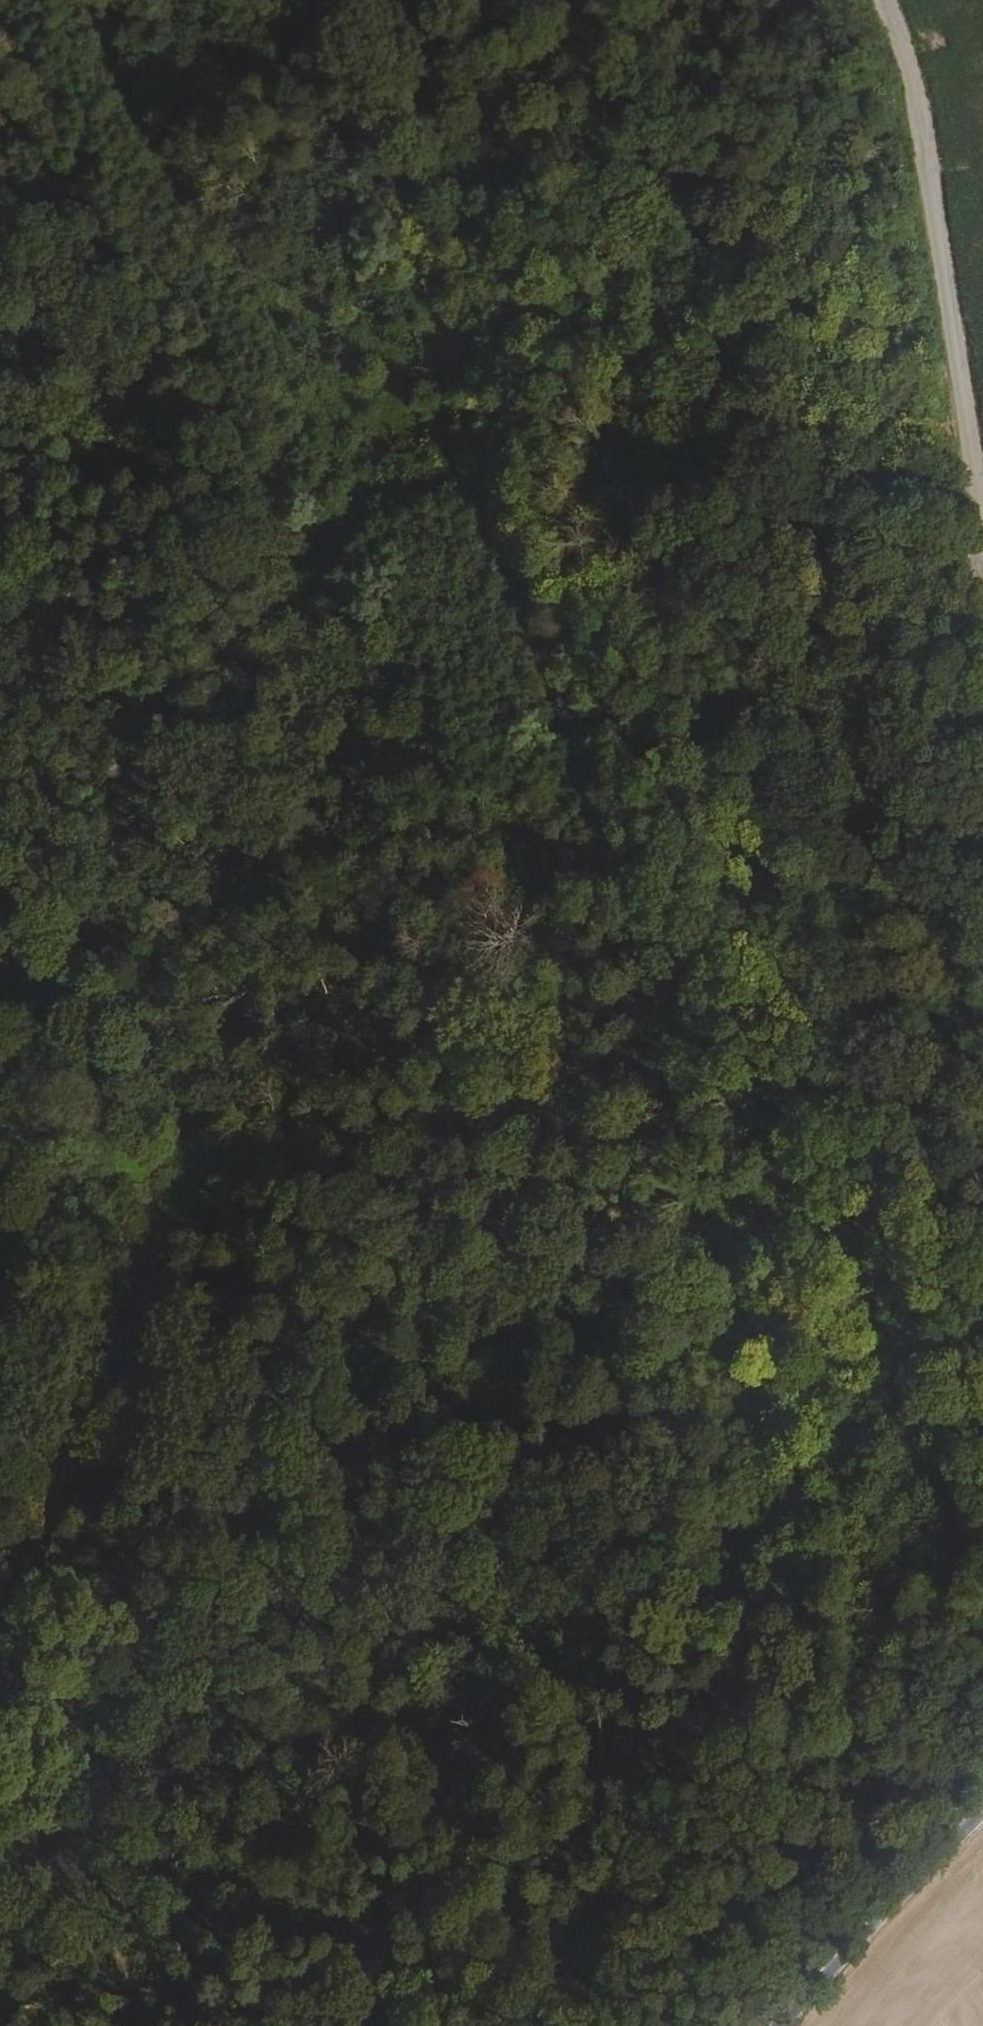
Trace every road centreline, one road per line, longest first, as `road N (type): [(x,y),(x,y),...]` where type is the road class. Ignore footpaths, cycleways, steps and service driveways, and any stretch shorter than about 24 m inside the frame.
road 1 (track): [(871,0),(918,131),(982,522)]
road 2 (track): [(982,1828),(782,2025)]

